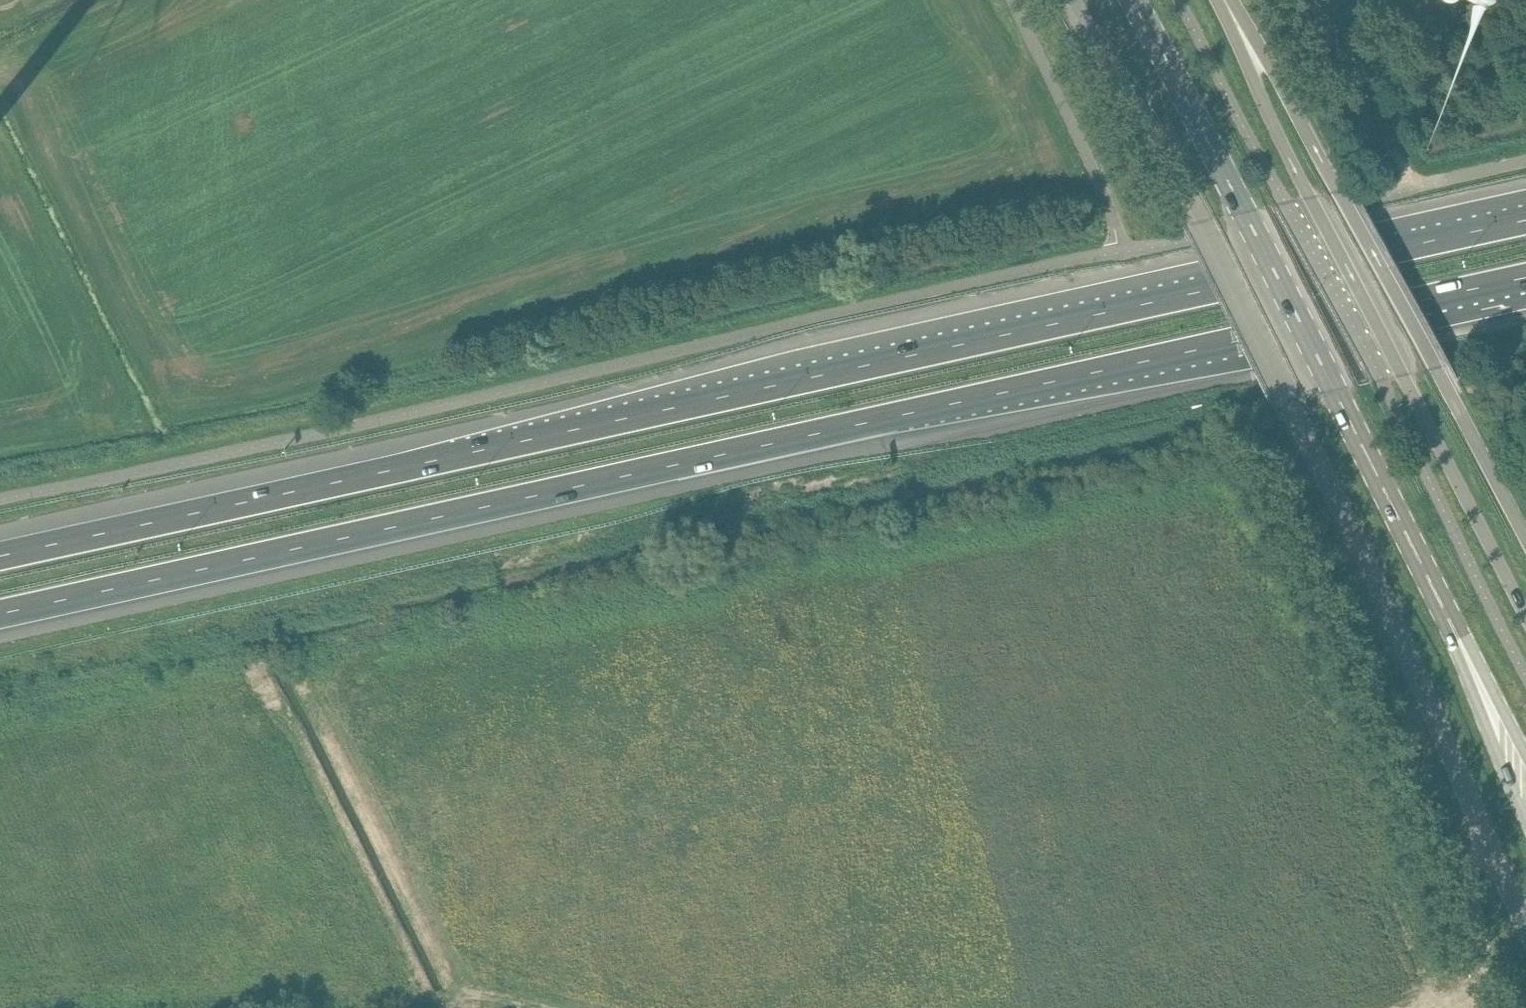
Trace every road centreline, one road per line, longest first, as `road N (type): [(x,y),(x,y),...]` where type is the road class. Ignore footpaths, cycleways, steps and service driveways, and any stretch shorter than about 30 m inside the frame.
road 1 (motorway): [(1525,219),(0,554)]
road 2 (motorway): [(0,611),(1525,280)]
road 3 (unclassified): [(1525,925),(1285,400),(1168,166),(1070,0)]
road 4 (secondary): [(1525,776),(1132,0)]
road 5 (unclassified): [(1249,46),(1254,80),(1309,197),(1525,616)]
road 6 (unclassified): [(1525,538),(1288,96),(1249,46)]
road 7 (track): [(1467,802),(1453,821),(1491,912),(1493,940),(1467,989),(1451,998)]

